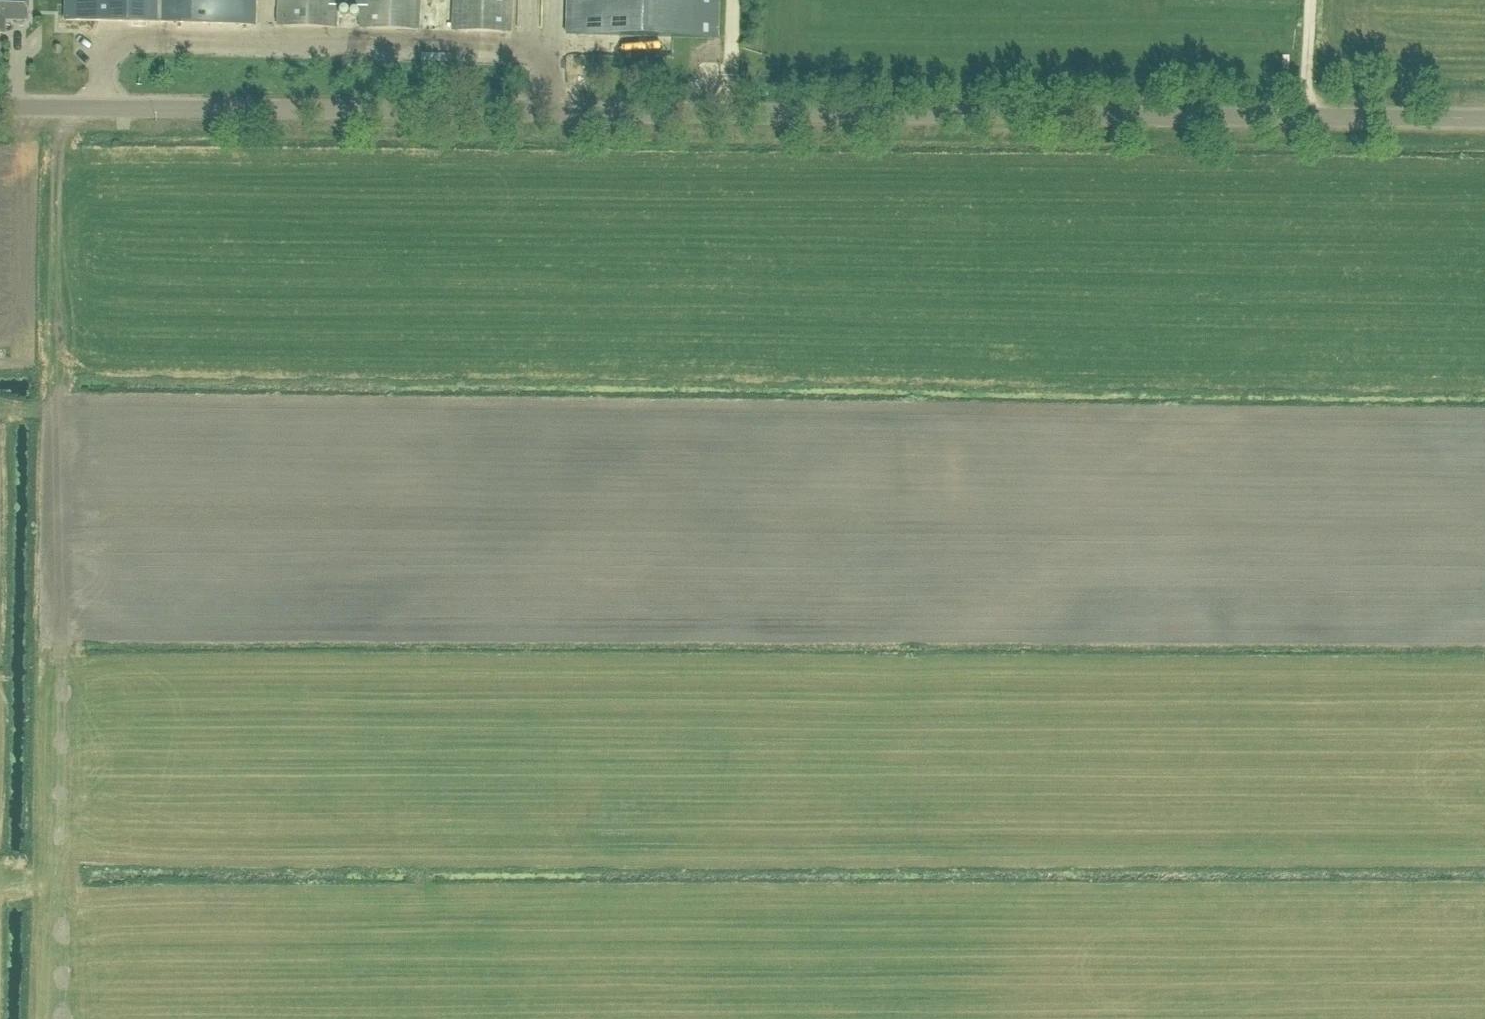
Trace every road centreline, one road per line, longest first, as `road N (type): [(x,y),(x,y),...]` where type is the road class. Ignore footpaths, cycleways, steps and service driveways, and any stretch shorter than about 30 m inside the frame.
road 1 (unclassified): [(1484,119),(0,105)]

